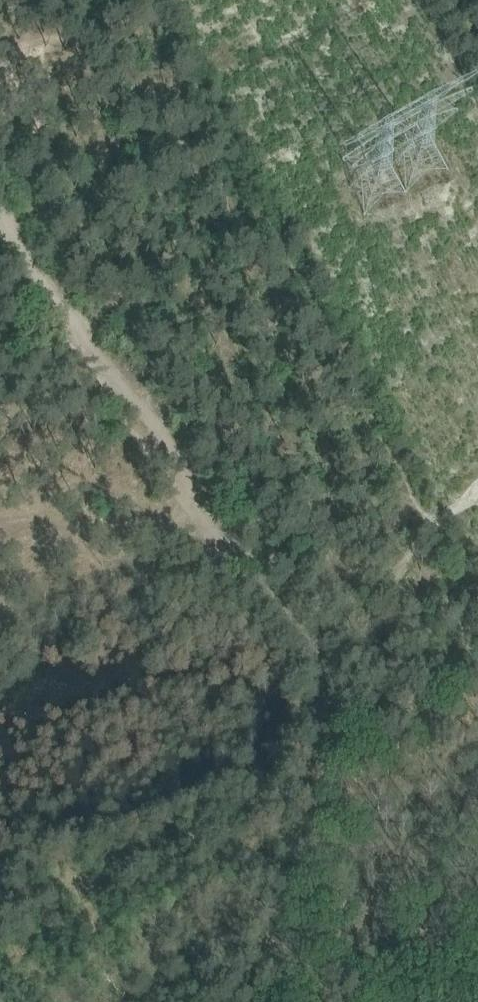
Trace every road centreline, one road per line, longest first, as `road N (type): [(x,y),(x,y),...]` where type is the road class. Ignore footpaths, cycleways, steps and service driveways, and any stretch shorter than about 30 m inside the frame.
road 1 (track): [(290,636),(202,523),(106,375),(58,325)]
road 2 (track): [(477,479),(438,485),(394,545),(290,636)]
road 3 (track): [(58,325),(0,199)]

